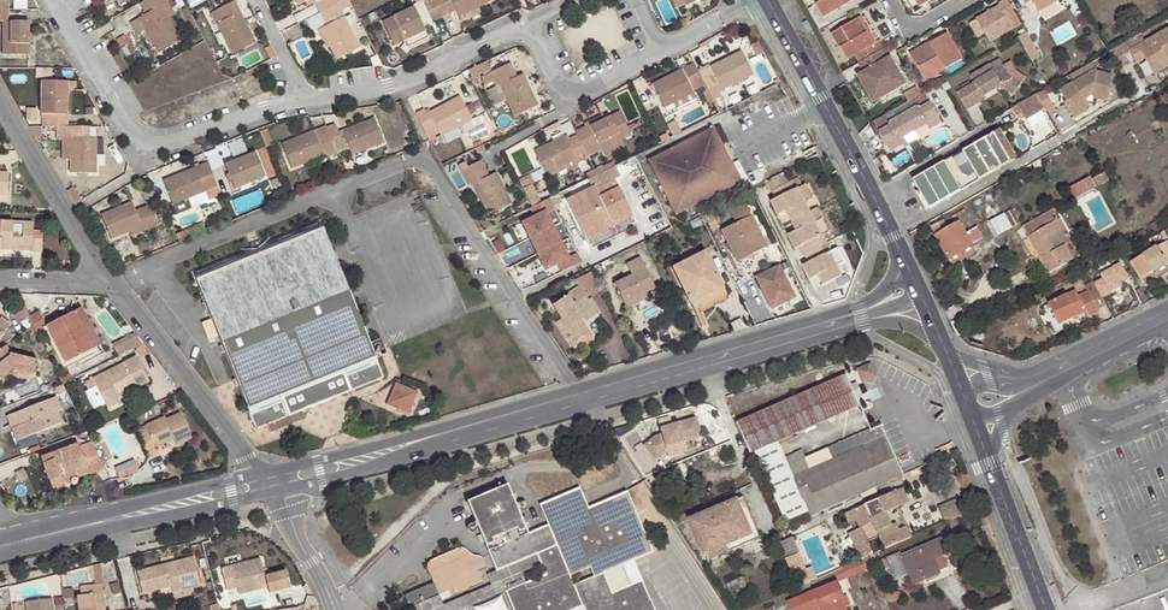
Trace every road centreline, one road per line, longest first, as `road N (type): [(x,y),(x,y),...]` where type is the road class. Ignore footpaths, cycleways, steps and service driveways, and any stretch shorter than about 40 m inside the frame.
road 1 (residential): [(61,0),(144,147),(305,95)]
road 2 (tertiary): [(269,482),(585,393)]
road 3 (residential): [(406,164),(430,157),(585,393)]
road 4 (residential): [(892,235),(1130,99)]
road 5 (residential): [(108,282),(269,482)]
road 6 (tertiary): [(19,538),(269,482)]
road 7 (tertiary): [(585,393),(829,323)]
road 8 (residential): [(305,95),(532,27)]
road 9 (tertiary): [(969,408),(1167,314)]
road 10 (tertiary): [(766,0),(869,192)]
road 11 (residential): [(0,96),(108,282)]
road 12 (tertiary): [(969,408),(1039,594)]
road 13 (residential): [(532,27),(568,95),(667,46)]
road 14 (residential): [(869,192),(1007,115)]
road 15 (residential): [(269,482),(306,537),(334,609)]
road 16 (unclassified): [(829,323),(766,204)]
road 17 (tertiary): [(922,297),(969,408)]

